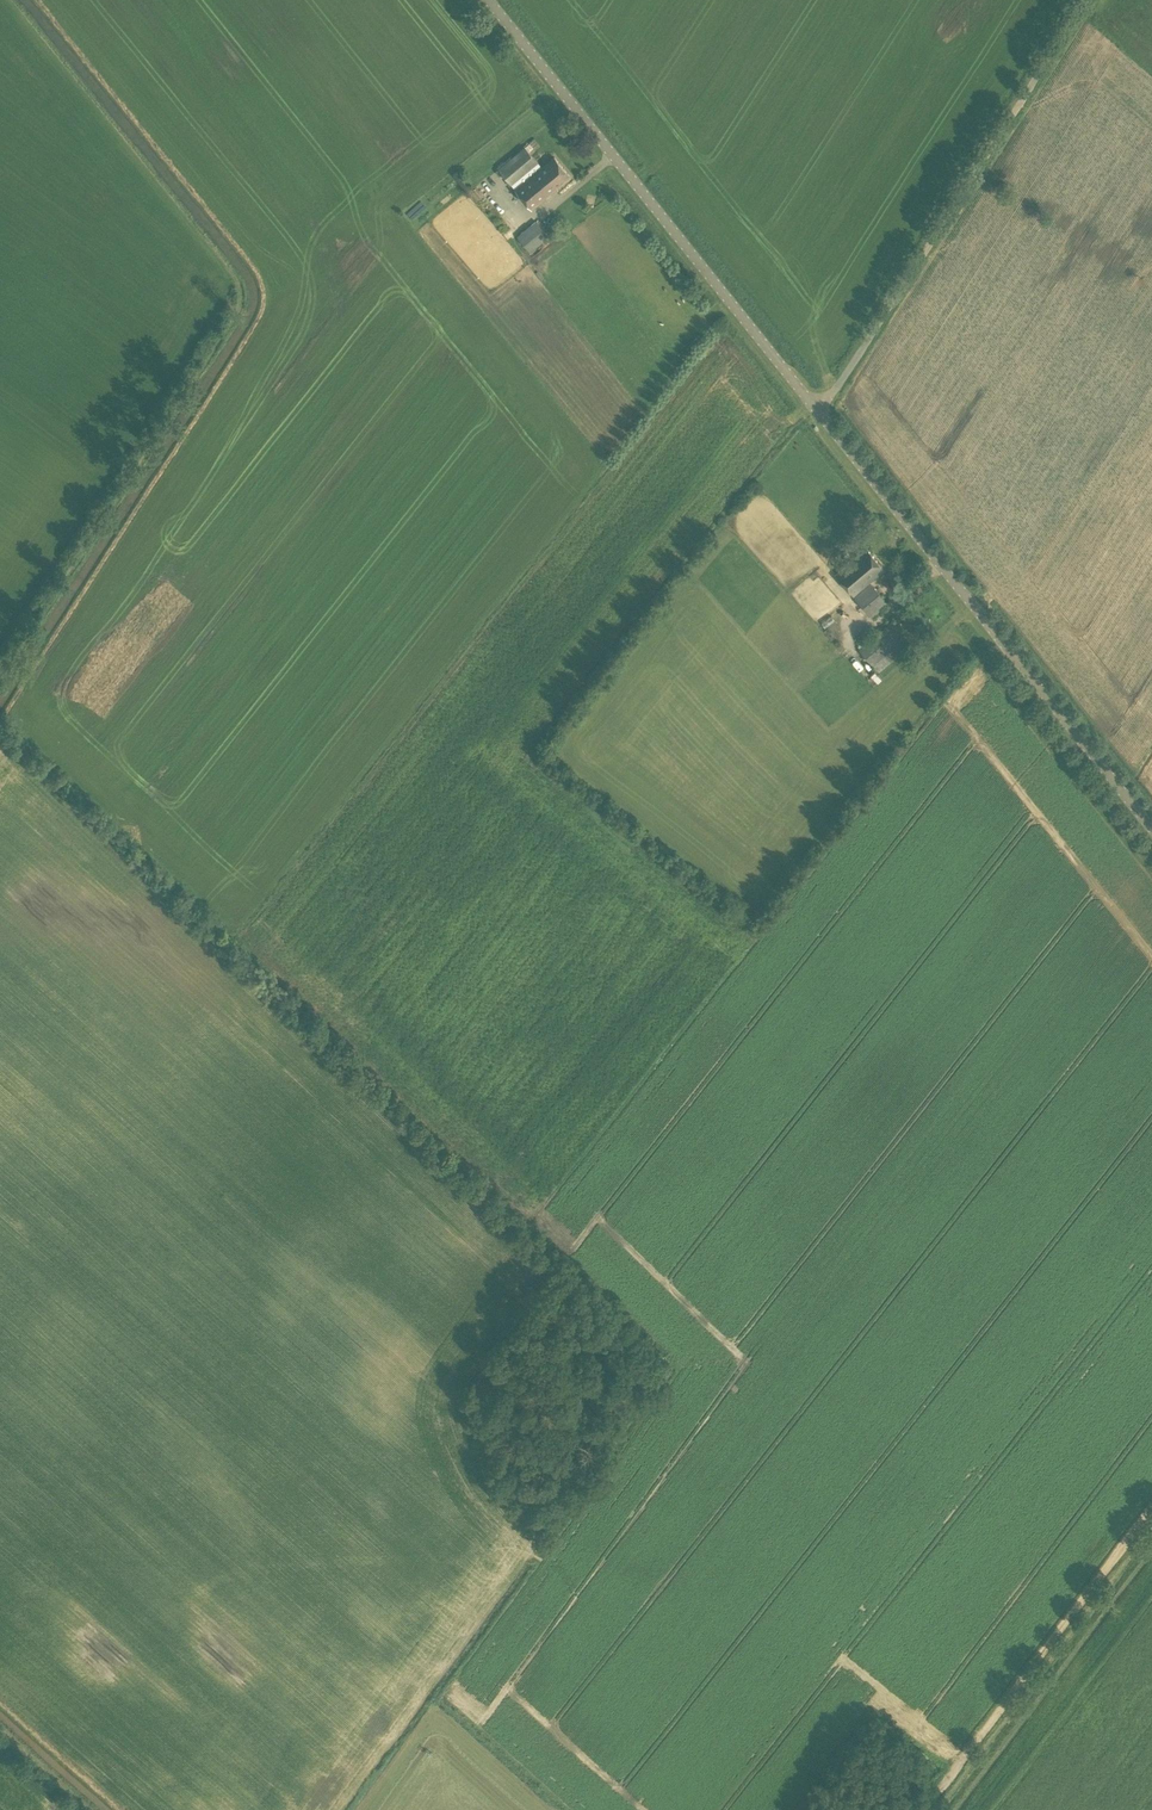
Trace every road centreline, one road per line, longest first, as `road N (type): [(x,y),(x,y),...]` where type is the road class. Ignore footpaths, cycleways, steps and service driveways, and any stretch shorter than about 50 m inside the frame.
road 1 (unclassified): [(819,419),(486,0)]
road 2 (unclassified): [(1151,834),(819,419)]
road 3 (unclassified): [(819,419),(1083,0)]
road 4 (track): [(926,1809),(1151,1516)]

